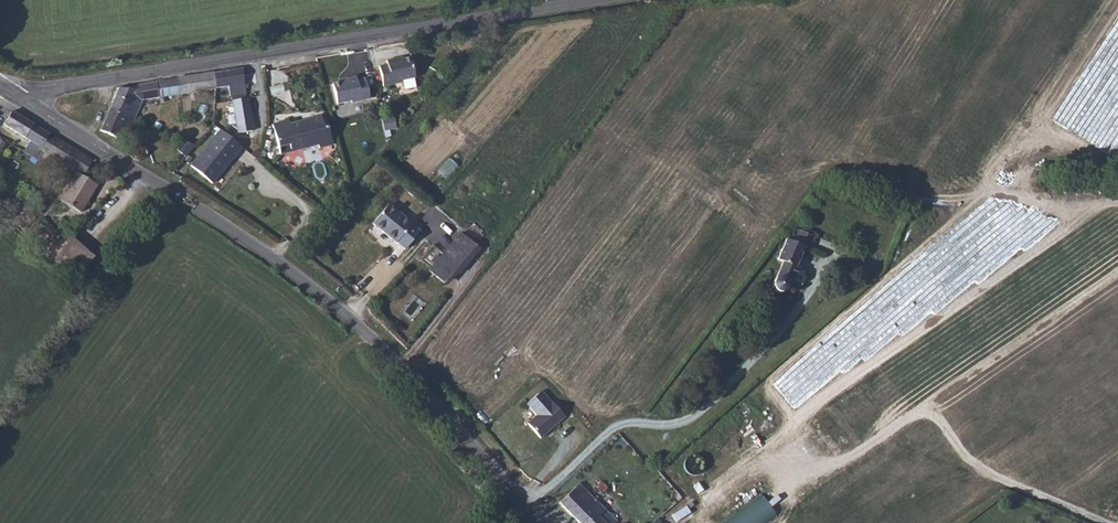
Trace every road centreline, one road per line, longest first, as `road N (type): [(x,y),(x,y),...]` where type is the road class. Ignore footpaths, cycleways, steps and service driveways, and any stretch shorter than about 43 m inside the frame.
road 1 (unclassified): [(15,94),(297,276),(373,339),(548,522)]
road 2 (unclassified): [(15,94),(597,0)]

